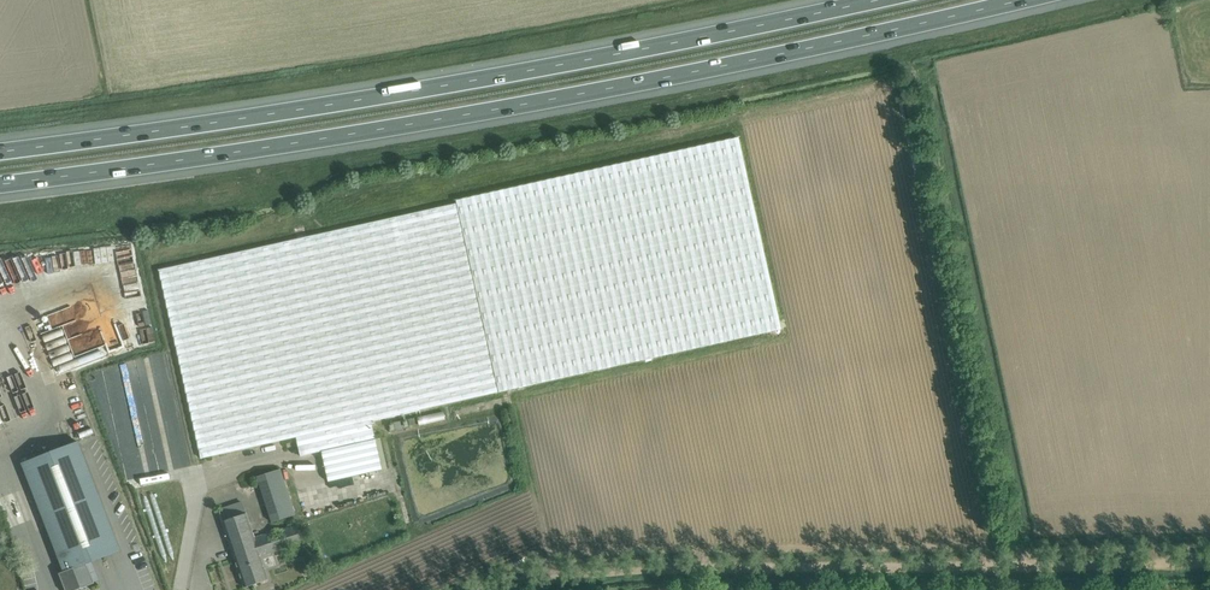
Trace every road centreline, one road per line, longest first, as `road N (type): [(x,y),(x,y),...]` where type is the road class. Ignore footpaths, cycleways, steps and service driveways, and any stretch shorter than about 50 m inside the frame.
road 1 (motorway): [(0,183),(526,105),(1025,0)]
road 2 (motorway): [(870,0),(554,66),(0,152)]
road 3 (track): [(1209,563),(680,566),(482,589)]

